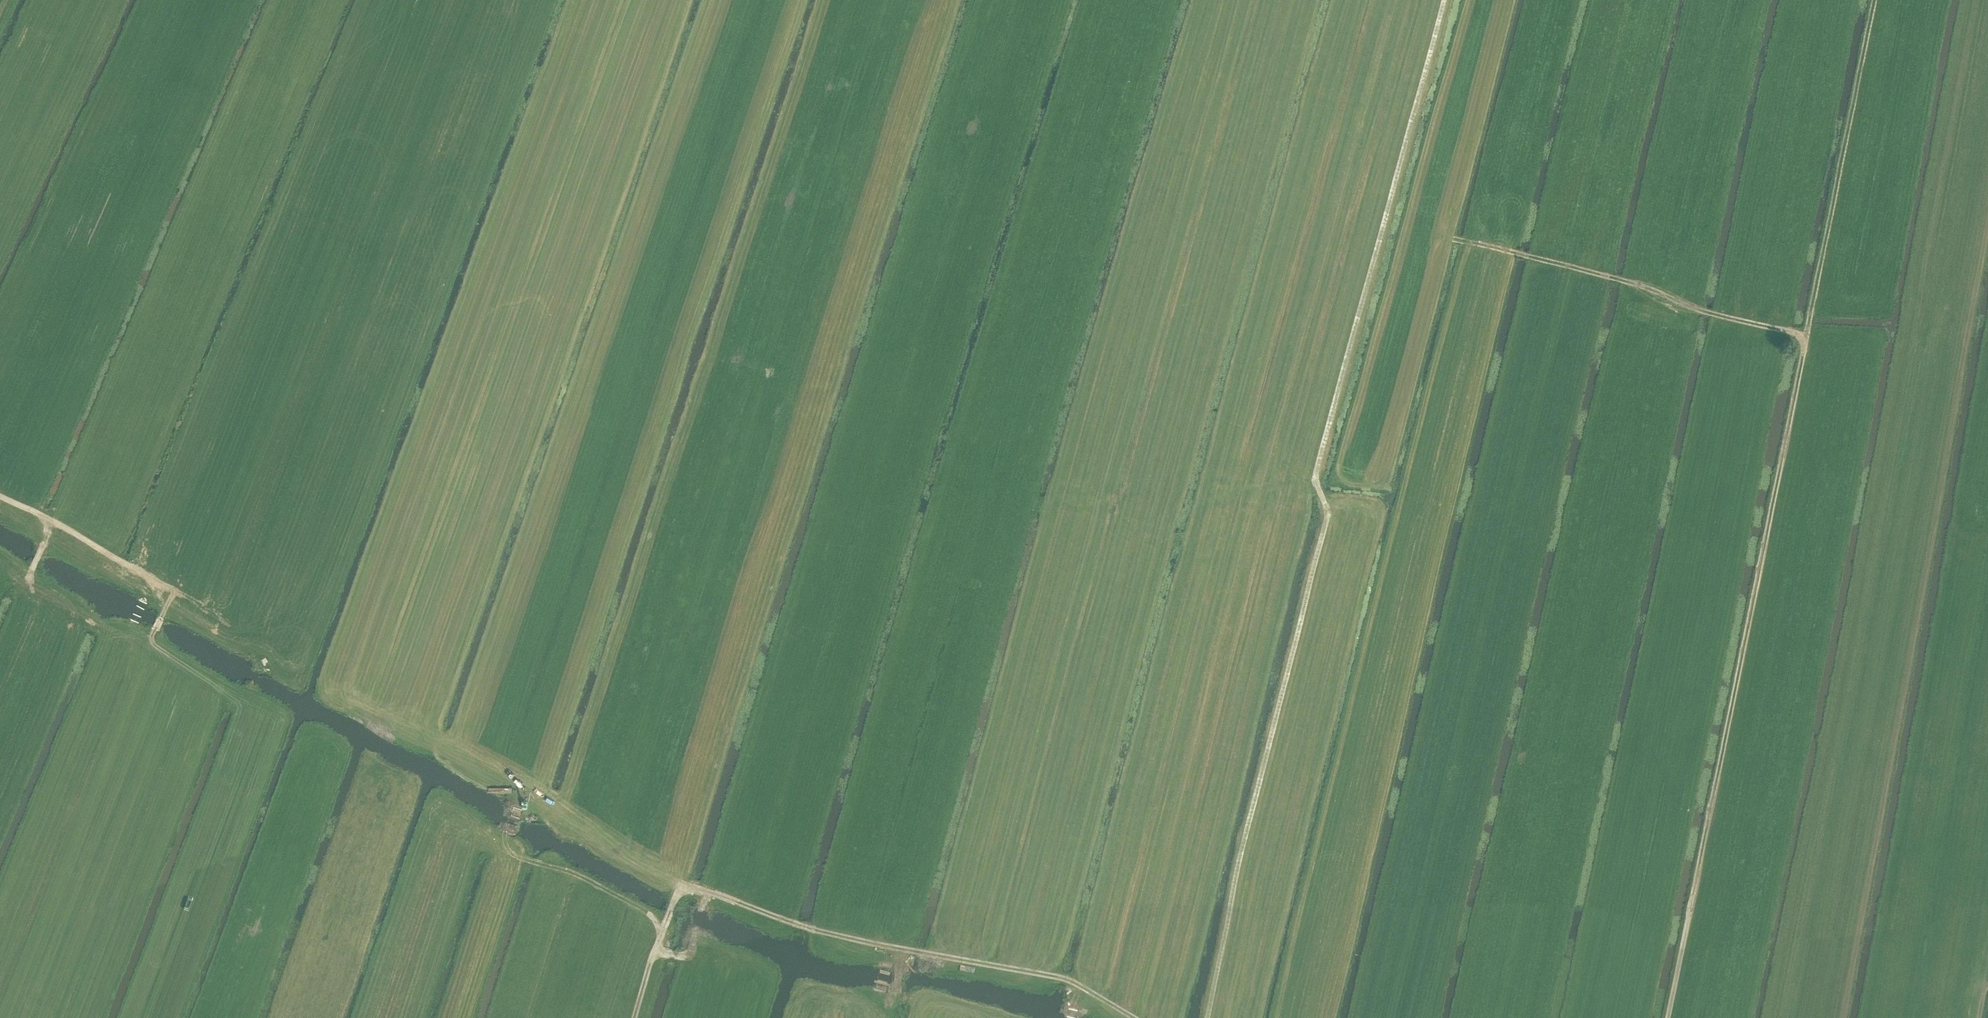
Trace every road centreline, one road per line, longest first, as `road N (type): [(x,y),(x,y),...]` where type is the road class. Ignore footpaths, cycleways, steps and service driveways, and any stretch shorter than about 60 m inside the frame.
road 1 (track): [(1669,1017),(1814,340),(1455,240)]
road 2 (track): [(1446,0),(1318,473),(1331,508),(1207,1017)]
road 3 (track): [(1135,1017),(1071,981),(812,930),(688,887),(677,892)]
road 4 (track): [(1880,0),(1814,340)]
road 5 (track): [(656,952),(660,934),(651,915),(505,847),(513,812)]
road 6 (track): [(450,737),(517,770),(513,812)]

